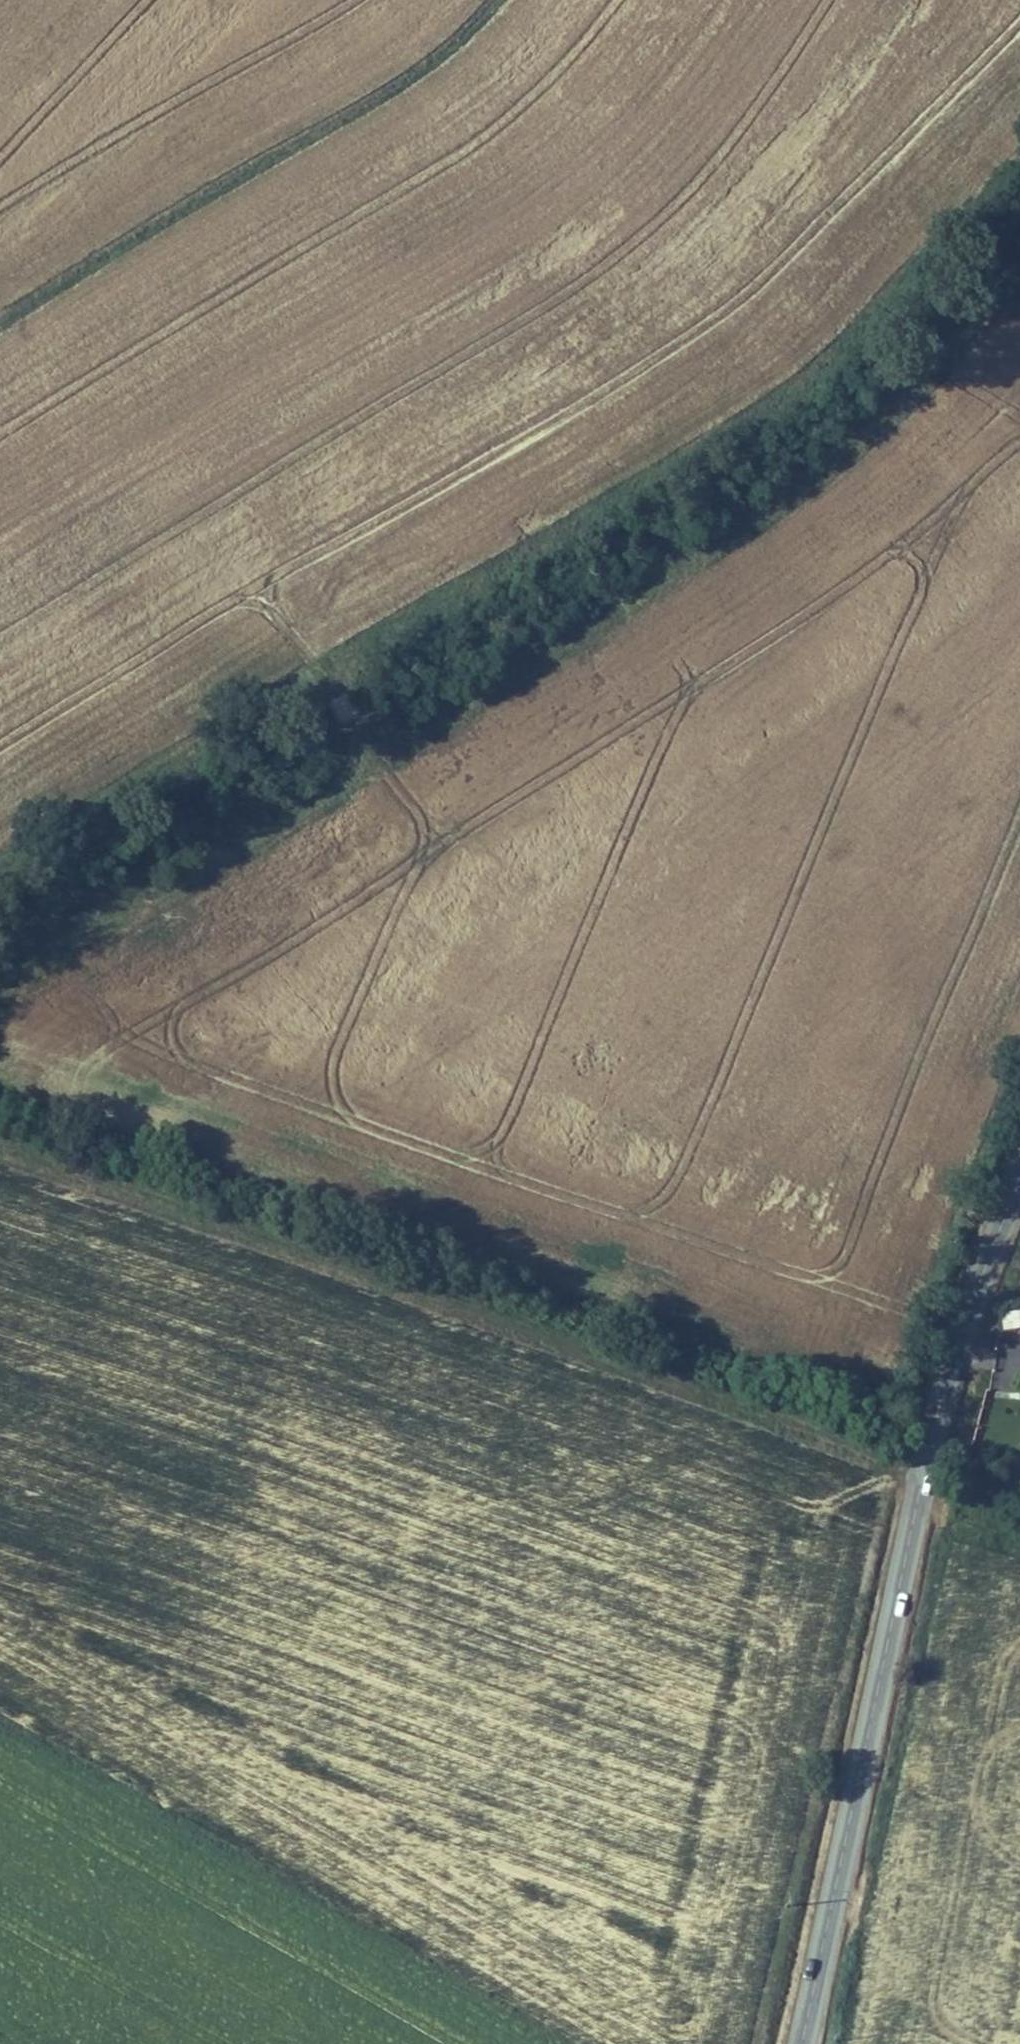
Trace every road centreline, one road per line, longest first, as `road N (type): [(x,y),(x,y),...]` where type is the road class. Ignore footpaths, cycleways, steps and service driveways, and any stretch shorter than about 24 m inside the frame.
road 1 (tertiary): [(809,2043),(904,1674),(965,1350),(1019,1186)]

